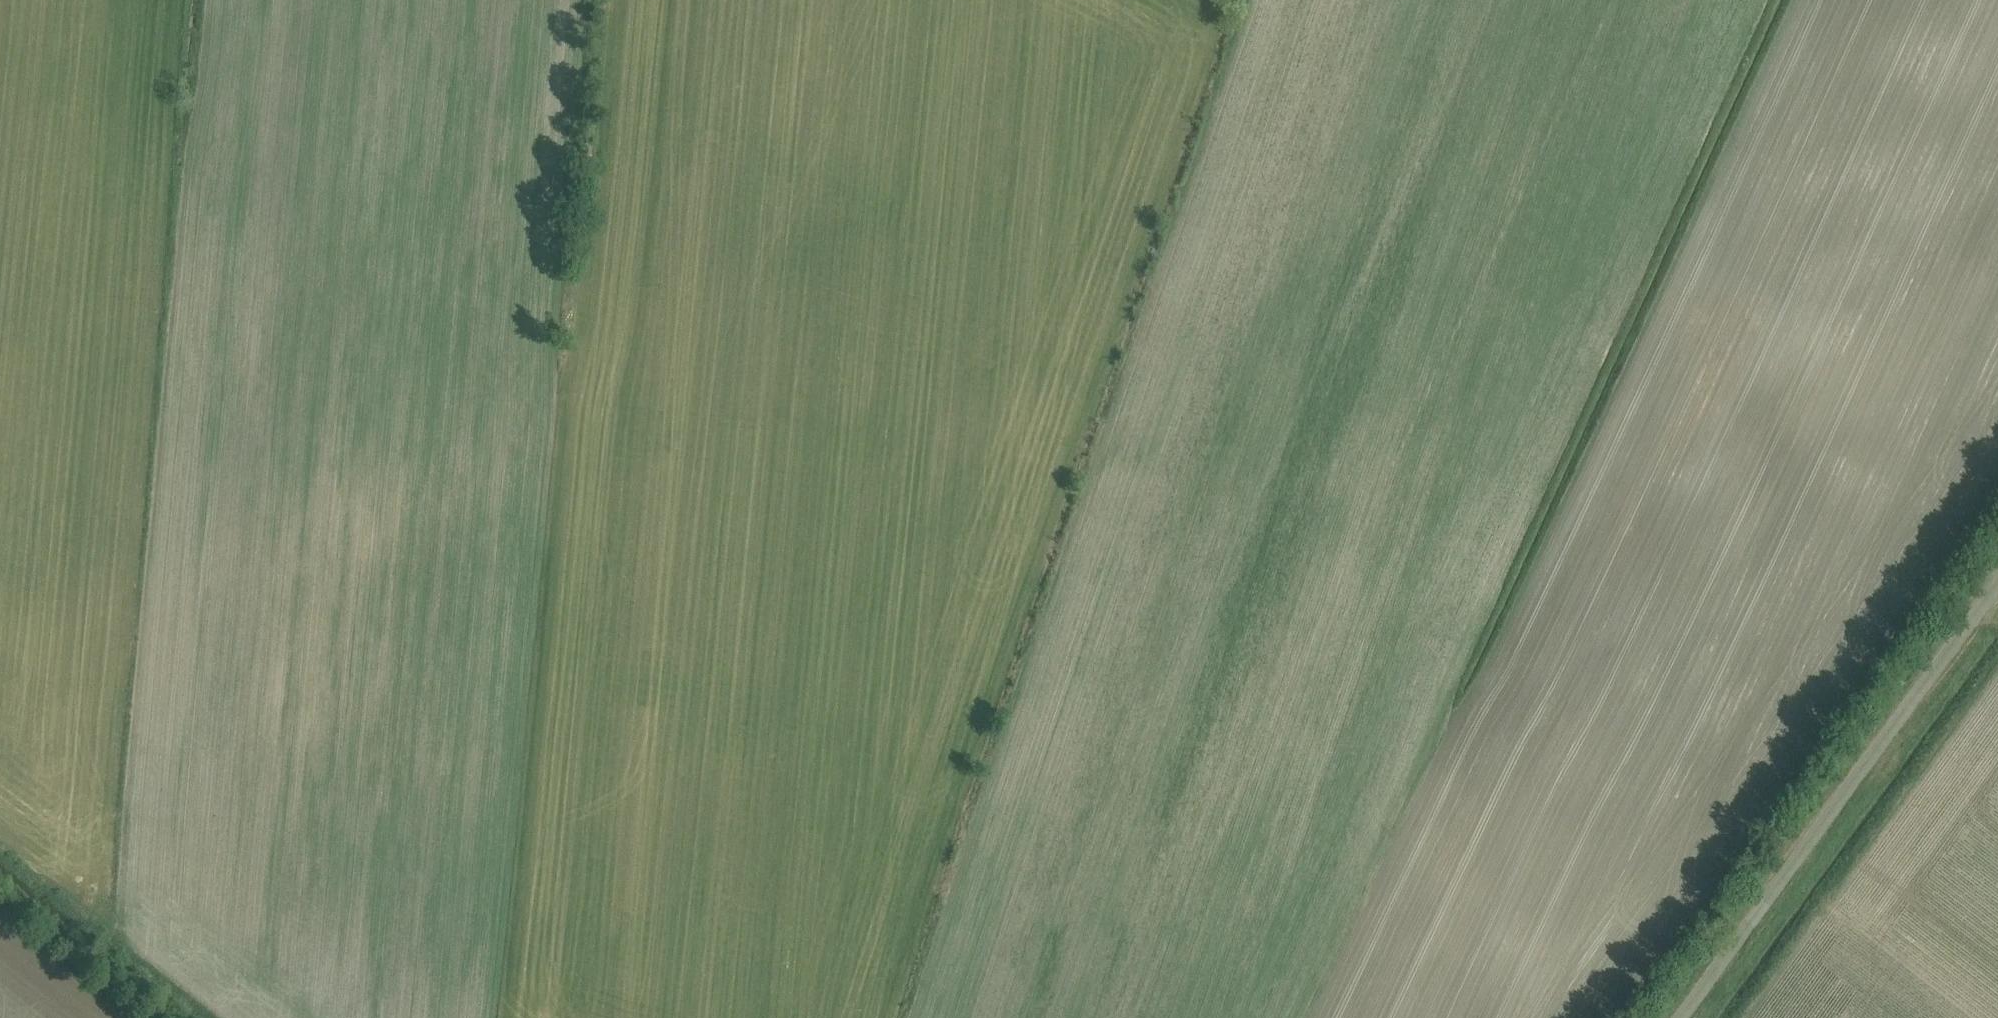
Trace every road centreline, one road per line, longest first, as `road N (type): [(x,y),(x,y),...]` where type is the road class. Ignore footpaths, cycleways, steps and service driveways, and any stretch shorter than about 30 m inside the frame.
road 1 (unclassified): [(1997,584),(1682,1017)]

